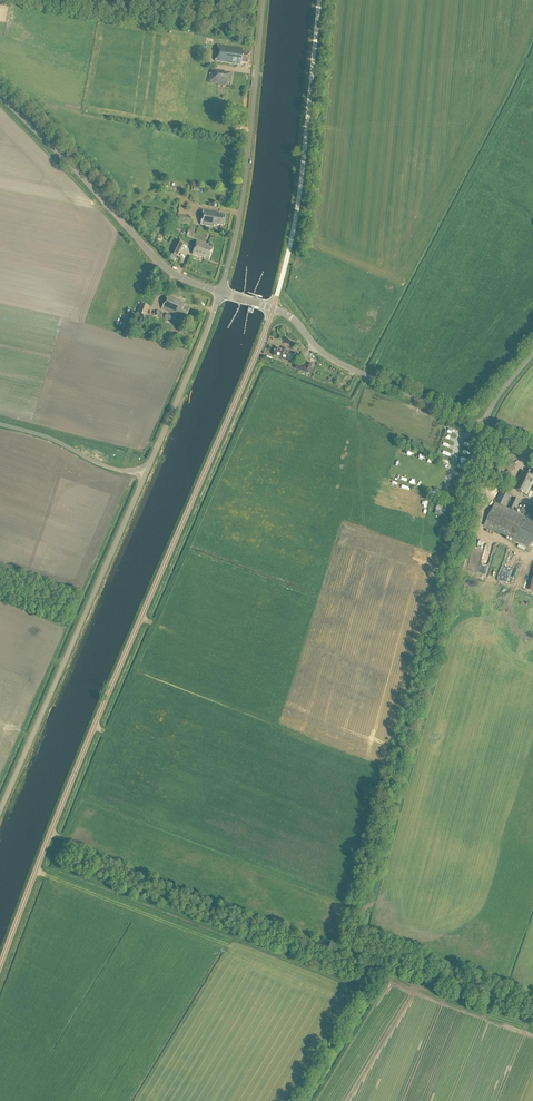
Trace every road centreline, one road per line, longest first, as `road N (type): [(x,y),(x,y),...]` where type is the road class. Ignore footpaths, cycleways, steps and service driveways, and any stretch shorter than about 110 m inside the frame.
road 1 (unclassified): [(0,966),(273,309)]
road 2 (unclassified): [(0,811),(220,292)]
road 3 (track): [(368,375),(532,52)]
road 4 (unclassified): [(220,292),(160,264),(0,95)]
road 5 (unclassified): [(220,292),(246,175),(263,0)]
road 6 (unclassified): [(273,309),(332,359),(482,428)]

